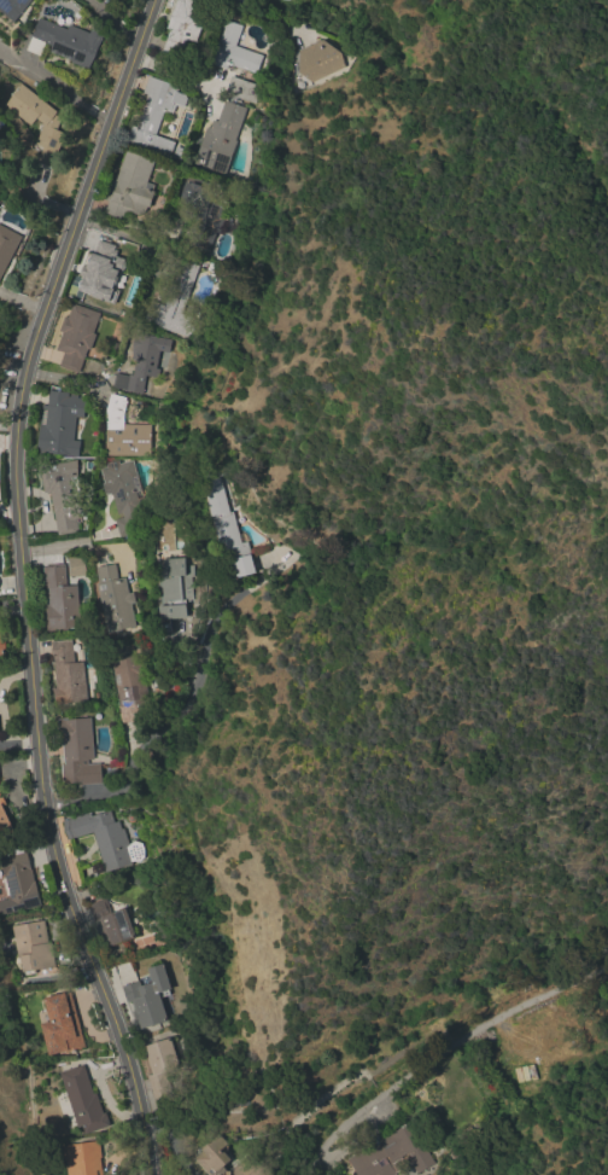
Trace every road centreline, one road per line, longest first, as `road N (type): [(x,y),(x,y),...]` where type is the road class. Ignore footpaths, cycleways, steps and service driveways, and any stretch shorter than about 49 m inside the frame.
road 1 (tertiary): [(148,1174),(133,1074),(46,825),(19,582),(13,438),(25,363),(153,0)]
road 2 (residential): [(109,124),(0,51)]

